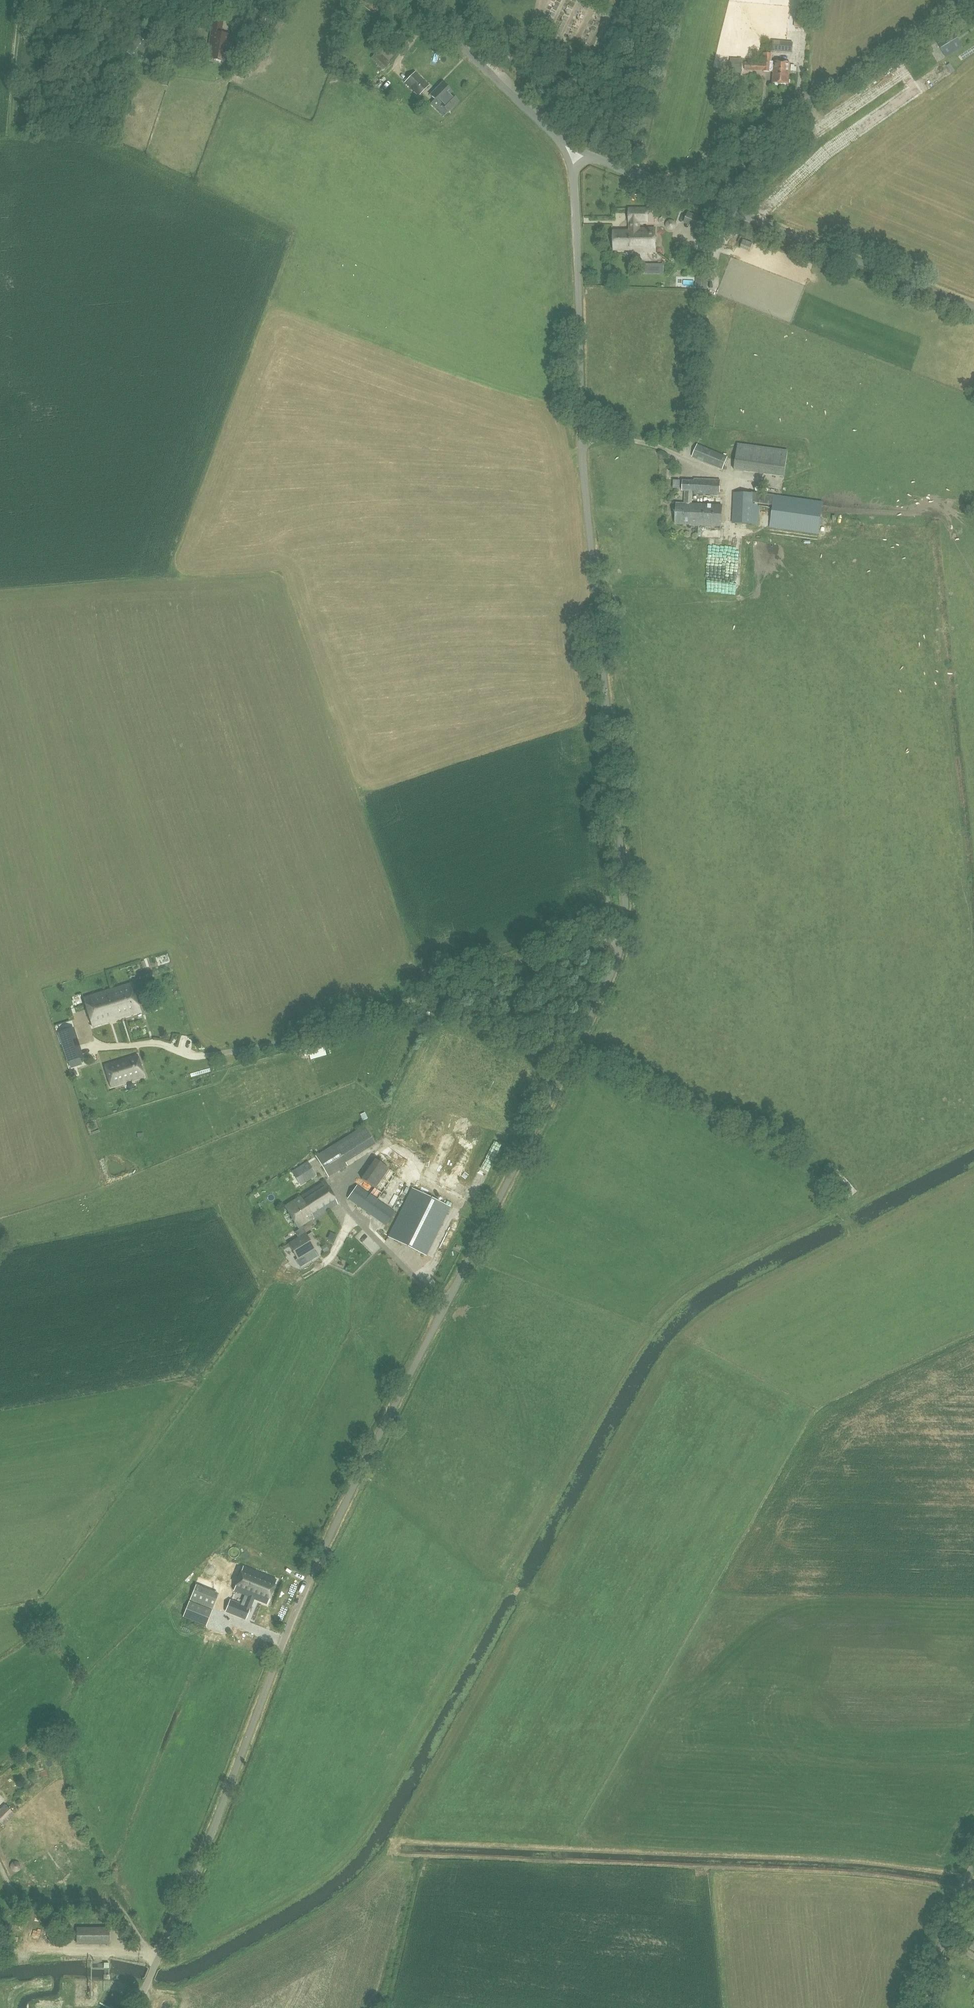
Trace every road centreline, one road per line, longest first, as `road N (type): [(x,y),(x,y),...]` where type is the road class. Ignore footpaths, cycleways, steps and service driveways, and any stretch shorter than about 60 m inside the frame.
road 1 (unclassified): [(574,171),(578,359),(624,949),(315,1564),(155,1964)]
road 2 (unclassified): [(666,186),(972,0)]
road 3 (unclassified): [(973,307),(666,186)]
road 4 (unclassified): [(559,140),(419,0)]

